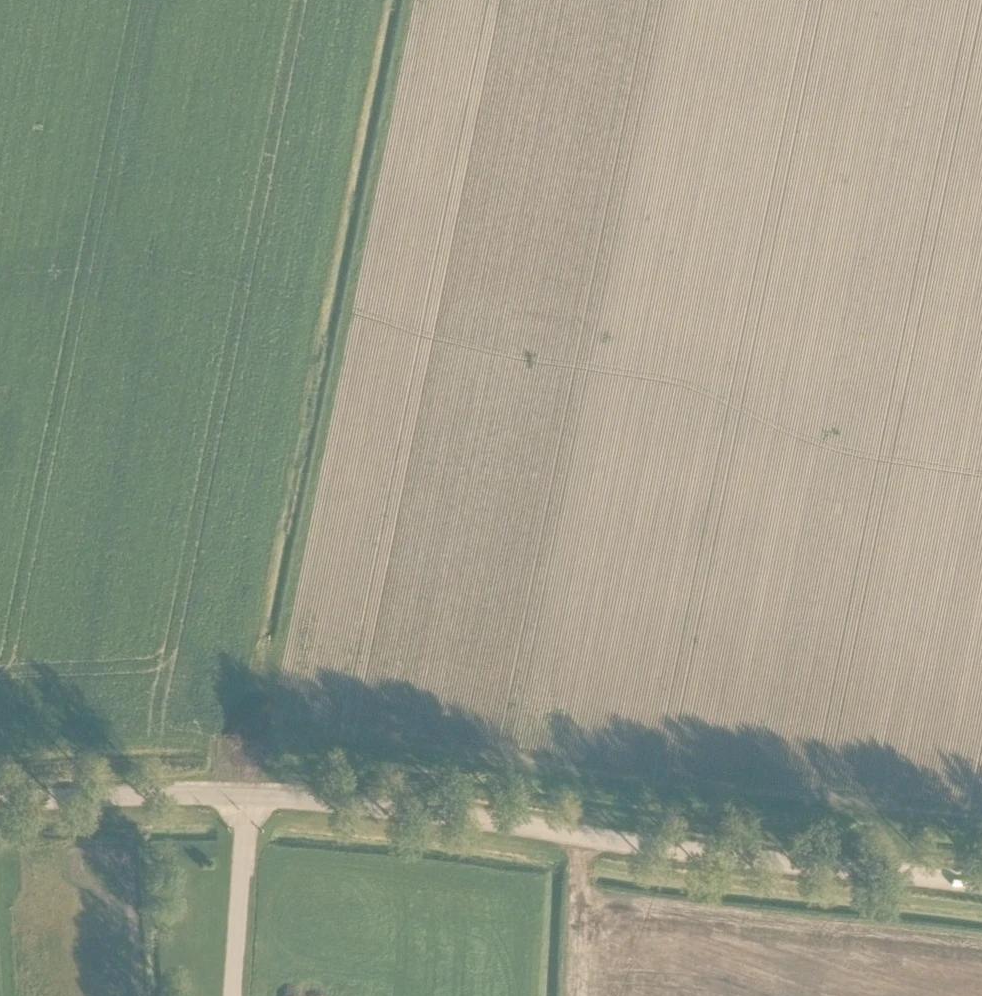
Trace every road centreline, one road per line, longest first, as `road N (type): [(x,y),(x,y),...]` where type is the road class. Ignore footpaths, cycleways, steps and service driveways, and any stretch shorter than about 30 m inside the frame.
road 1 (tertiary): [(0,808),(224,792),(603,830),(981,884)]

